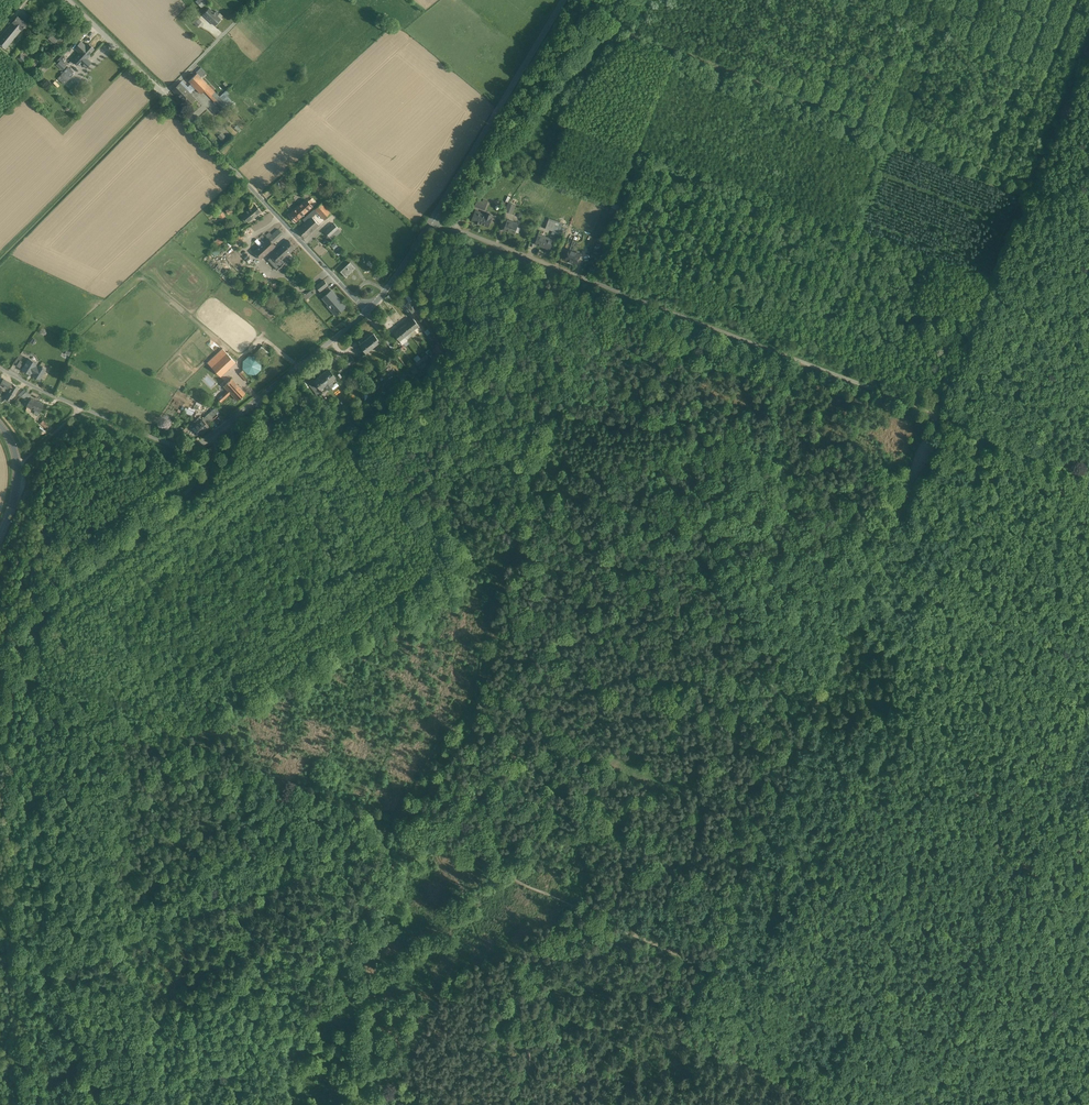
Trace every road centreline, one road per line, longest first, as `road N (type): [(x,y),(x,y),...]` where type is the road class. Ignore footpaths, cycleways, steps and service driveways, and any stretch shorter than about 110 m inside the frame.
road 1 (track): [(359,806),(460,557),(424,486),(397,458),(395,433),(423,397),(467,375),(512,366),(569,383),(599,323),(653,314),(661,305)]
road 2 (track): [(209,443),(200,478),(86,575),(47,625),(40,949),(95,1104)]
road 3 (unclassified): [(936,408),(432,218)]
road 4 (track): [(902,492),(713,946)]
road 5 (unclassified): [(367,310),(197,448),(9,373)]
road 6 (track): [(916,1104),(896,963),(908,887),(912,722)]
road 7 (track): [(359,806),(43,679)]
road 8 (unclassified): [(152,82),(367,310)]
road 9 (track): [(646,0),(582,57),(449,225)]
road 10 (track): [(824,683),(1088,793)]
road 11 (track): [(997,264),(1001,298),(969,399),(1088,451)]
road 12 (unclassified): [(566,0),(432,218)]
road 13 (track): [(608,907),(390,819)]
road 14 (track): [(624,914),(617,928),(570,959),(572,989),(583,1000),(681,1027)]
road 15 (track): [(1025,197),(1088,46)]
road 16 (track): [(681,1027),(776,1067),(823,1104)]
road 17 (track): [(1088,466),(936,408)]
road 18 (track): [(390,819),(367,895),(339,934)]
road 19 (secondary): [(0,540),(17,470),(0,426)]

